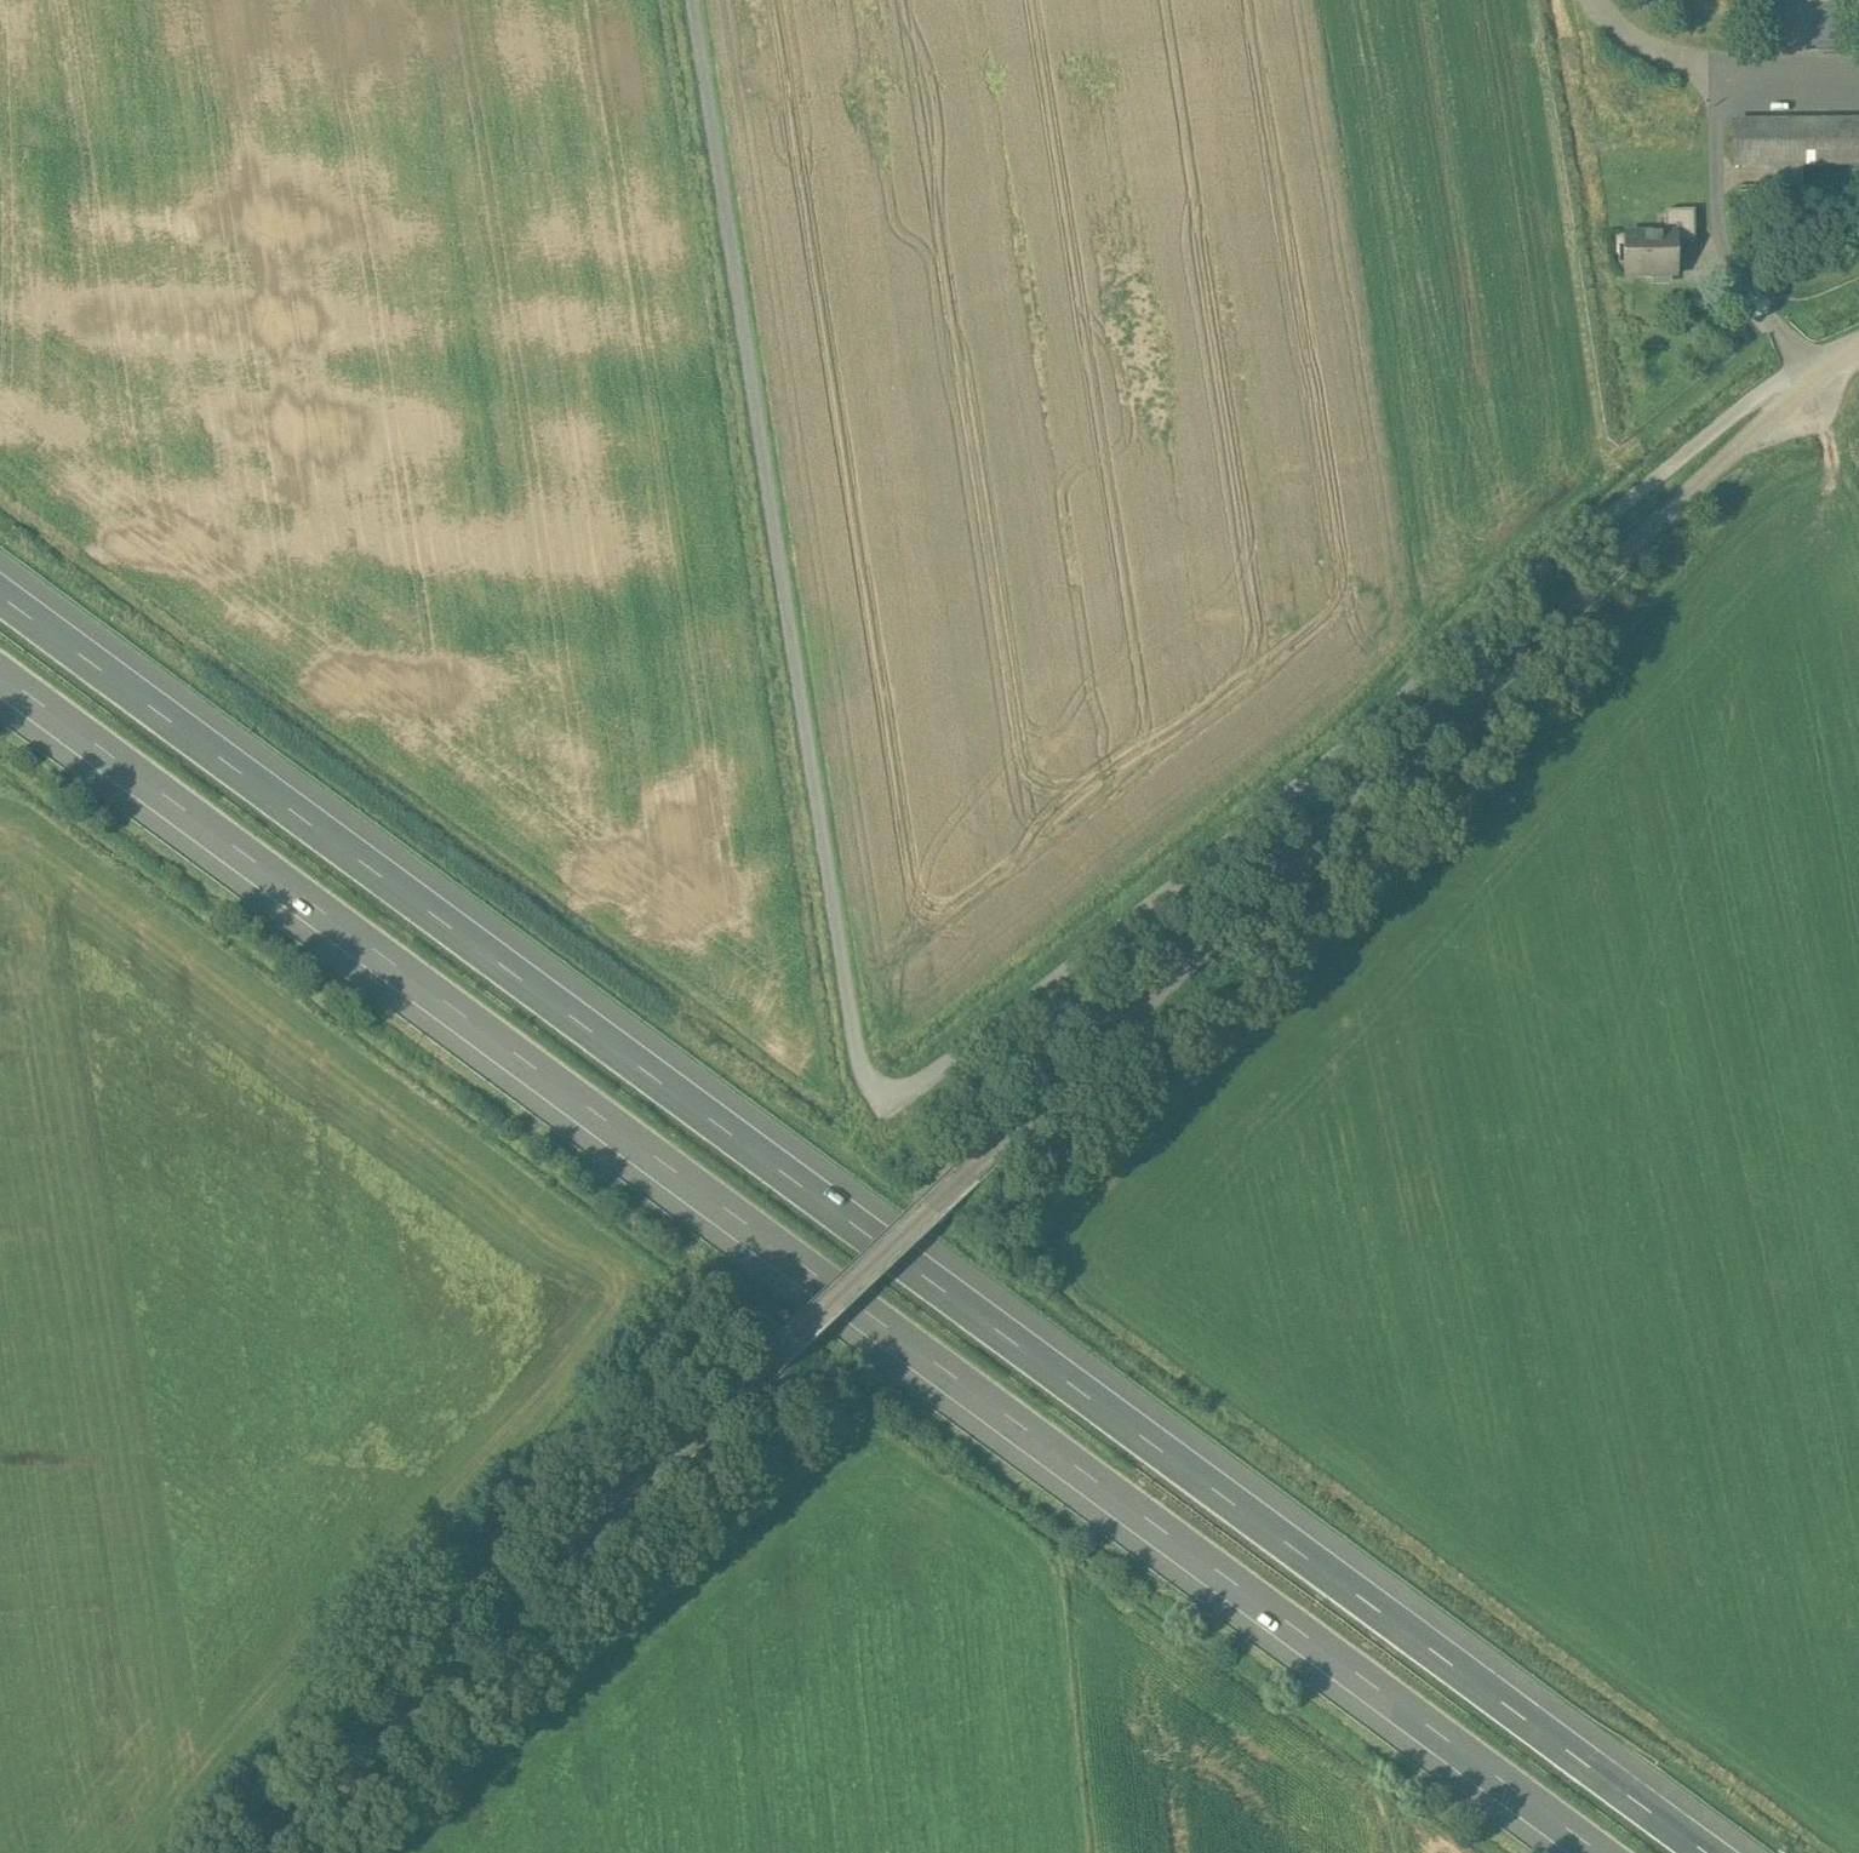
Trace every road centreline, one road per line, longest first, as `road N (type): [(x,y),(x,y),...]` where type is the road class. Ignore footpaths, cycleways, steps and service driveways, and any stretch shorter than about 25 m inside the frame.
road 1 (unclassified): [(1811,367),(1743,404),(940,1075),(907,1083),(875,1070),(853,1042),(767,400),(702,0)]
road 2 (unclassified): [(1811,367),(1743,441),(262,1852)]
road 3 (motorway): [(1706,1852),(0,578)]
road 4 (motorway): [(0,670),(1599,1852)]
road 5 (track): [(1811,367),(1837,506)]

